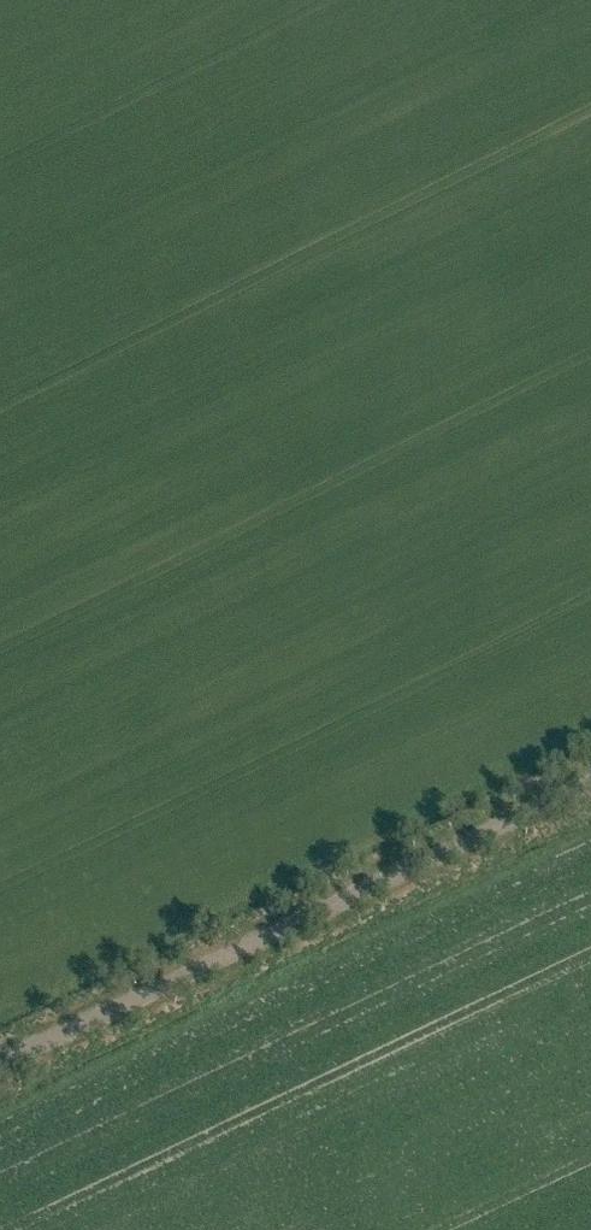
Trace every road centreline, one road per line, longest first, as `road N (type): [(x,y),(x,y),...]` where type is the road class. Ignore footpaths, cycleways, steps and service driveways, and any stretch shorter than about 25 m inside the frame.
road 1 (unclassified): [(0,1072),(590,788)]

